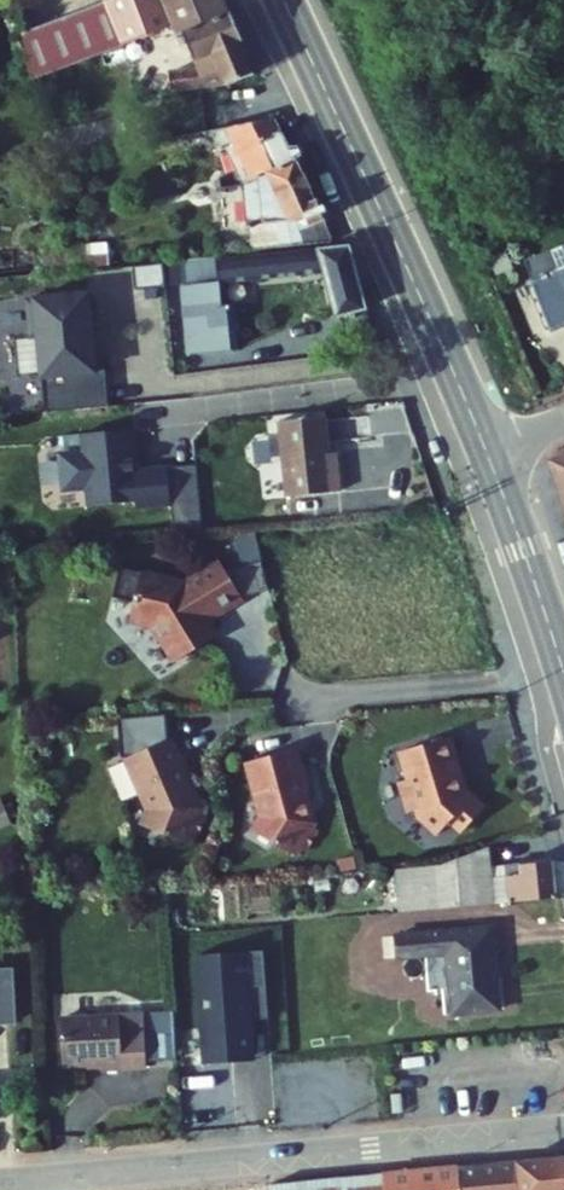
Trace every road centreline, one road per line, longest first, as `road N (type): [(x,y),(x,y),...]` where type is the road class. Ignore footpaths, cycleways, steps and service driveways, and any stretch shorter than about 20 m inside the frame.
road 1 (tertiary): [(563,1130),(0,1179)]
road 2 (primary): [(284,0),(488,455)]
road 3 (residential): [(293,700),(563,677)]
road 4 (primary): [(488,455),(563,670)]

